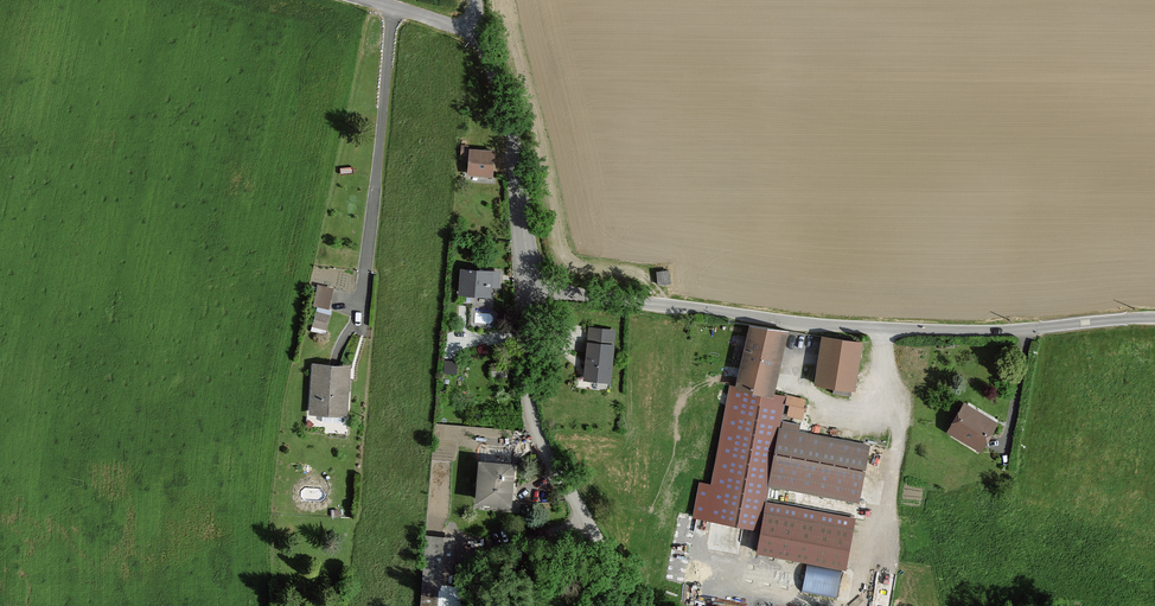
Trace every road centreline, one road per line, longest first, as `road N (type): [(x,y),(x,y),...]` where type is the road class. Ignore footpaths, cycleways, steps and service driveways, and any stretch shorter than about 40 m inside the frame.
road 1 (unclassified): [(526,286),(881,328),(1027,329),(1154,317)]
road 2 (unclassified): [(613,605),(588,524),(532,418),(526,286)]
road 3 (unclassified): [(483,37),(510,139),(526,286)]

